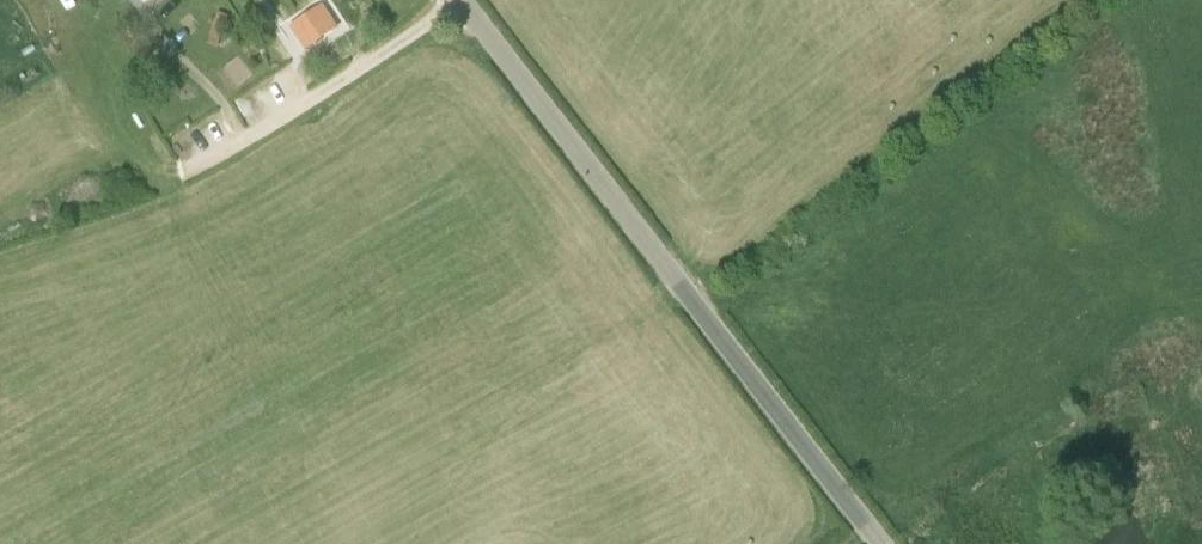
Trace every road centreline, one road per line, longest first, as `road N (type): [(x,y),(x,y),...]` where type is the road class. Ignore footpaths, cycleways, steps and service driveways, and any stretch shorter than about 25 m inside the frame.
road 1 (unclassified): [(879,543),(458,0)]

